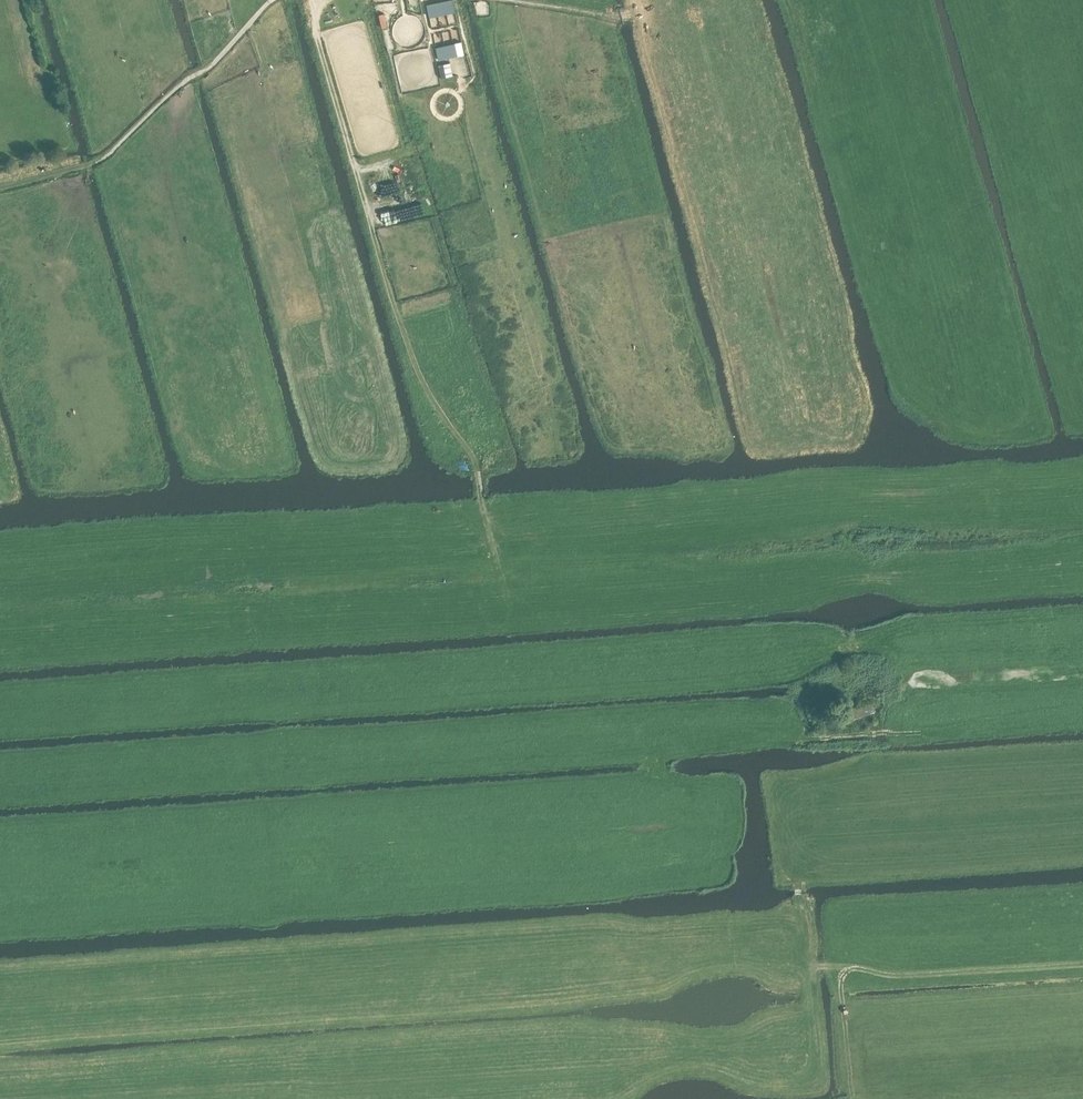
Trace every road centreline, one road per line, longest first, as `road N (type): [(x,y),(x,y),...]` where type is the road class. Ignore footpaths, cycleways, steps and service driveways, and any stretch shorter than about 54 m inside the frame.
road 1 (track): [(499,577),(479,500),(480,470),(411,355),(307,0)]
road 2 (track): [(1082,966),(912,978),(849,970),(842,1009),(852,1098)]
road 3 (track): [(275,0),(209,69),(99,162),(0,187)]

